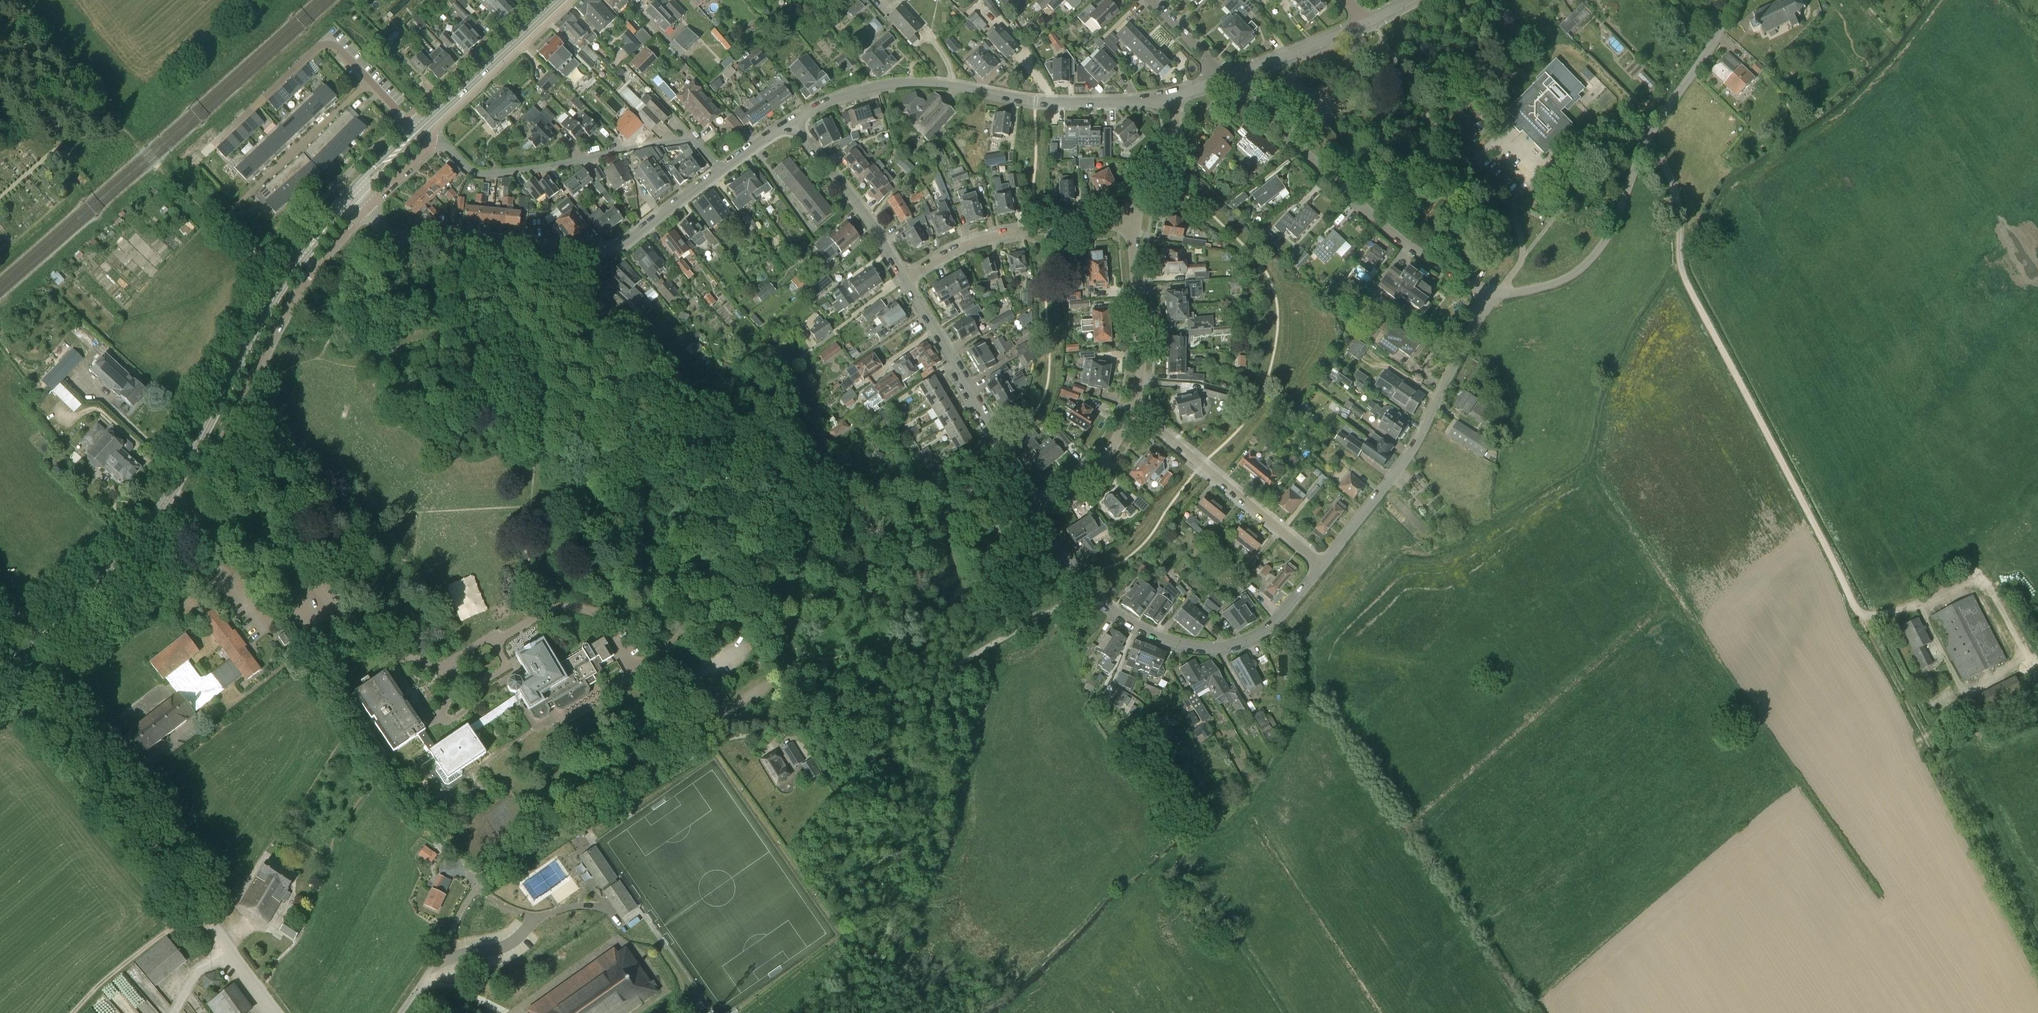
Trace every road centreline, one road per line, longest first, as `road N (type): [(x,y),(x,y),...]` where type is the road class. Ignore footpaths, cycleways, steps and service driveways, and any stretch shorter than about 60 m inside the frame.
road 1 (unclassified): [(32,684),(150,580),(316,265),(307,257)]
road 2 (track): [(1423,1012),(1415,993),(1459,936),(1754,742)]
road 3 (unclassified): [(280,1012),(32,684)]
road 4 (residential): [(1735,0),(1657,120),(1598,251),(1563,279),(1492,294)]
road 5 (residential): [(363,209),(395,234),(598,251),(623,245),(719,170)]
road 6 (residential): [(790,123),(840,99),(910,85),(1034,104),(1168,99)]
road 7 (track): [(1860,614),(2037,944)]
road 8 (residential): [(1320,569),(1271,627),(1247,640),(1197,647),(1112,611),(1036,512)]
road 9 (residential): [(1492,294),(1381,228),(1224,81)]
road 10 (residential): [(1492,294),(1395,474),(1320,569)]
road 11 (residential): [(719,170),(682,140),(484,174),(447,146),(429,148)]
road 12 (residential): [(1036,512),(904,278)]
road 13 (residential): [(1320,569),(1136,405)]
road 14 (residential): [(904,278),(971,242),(1025,227),(1132,223)]
road 15 (secondary): [(180,475),(279,291)]
road 16 (residential): [(218,140),(323,45),(340,49),(370,81)]
road 17 (secondary): [(415,133),(560,0)]
road 18 (residential): [(904,278),(854,199),(790,123)]
road 19 (residential): [(1136,405),(1132,223)]
road 20 (residential): [(533,0),(405,118)]
road 21 (track): [(72,1012),(158,938),(206,915)]
road 22 (residential): [(1224,81),(1370,23)]
road 23 (residential): [(259,183),(370,81)]
road 24 (unclassified): [(402,1012),(481,884)]
road 25 (residential): [(1036,512),(1096,469),(1136,405)]
road 26 (secondary): [(100,584),(180,475)]
road 27 (residential): [(1132,223),(1144,178),(1171,132),(1168,99)]

